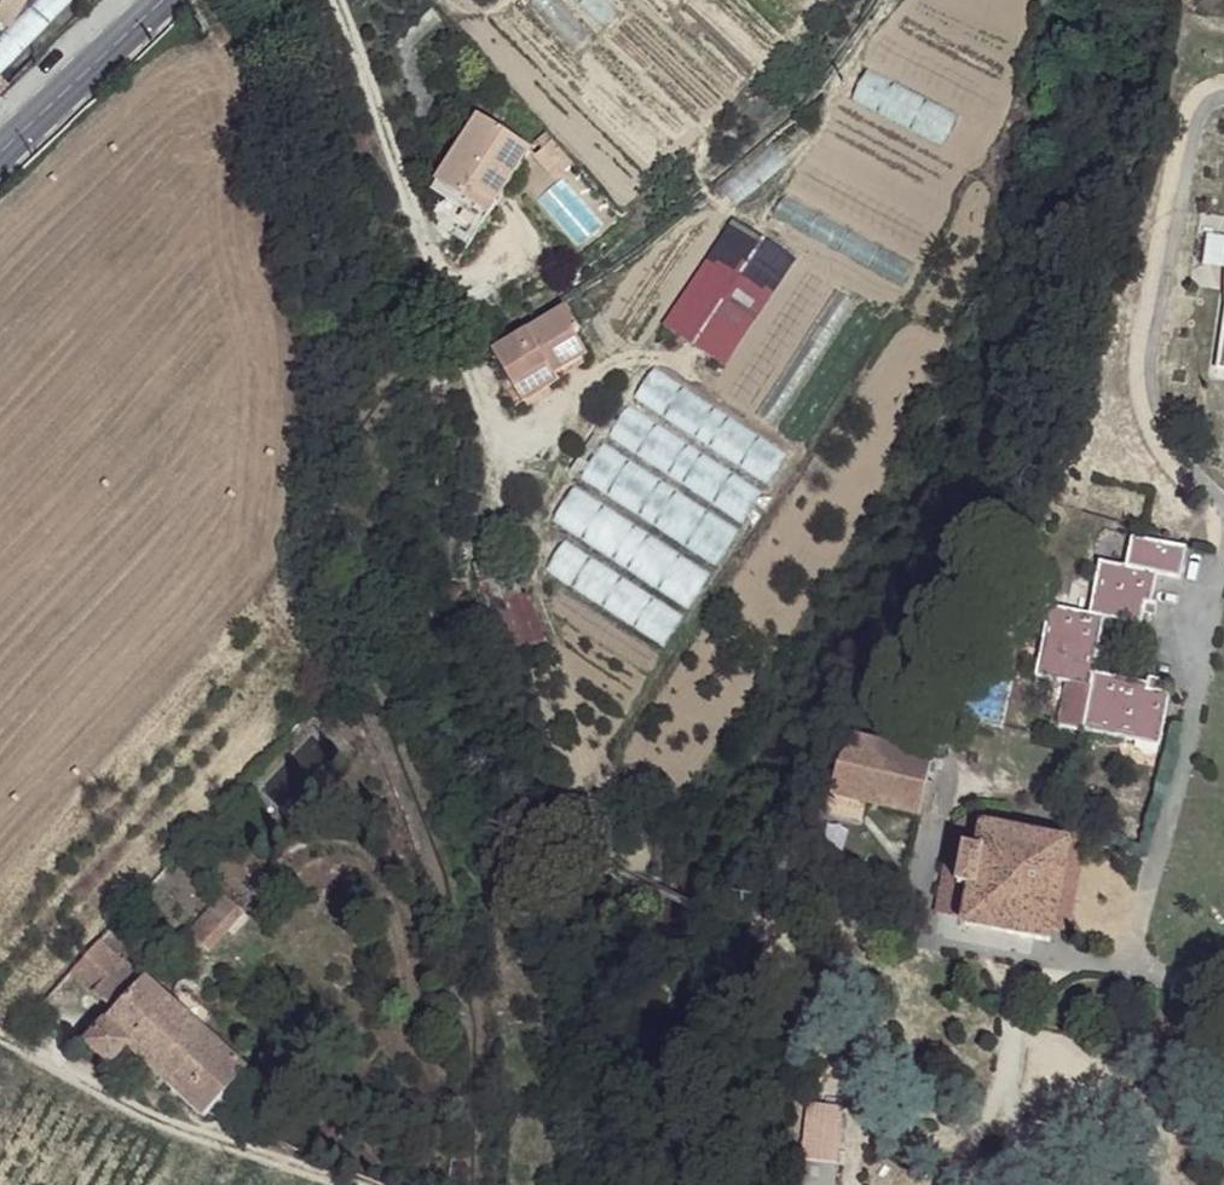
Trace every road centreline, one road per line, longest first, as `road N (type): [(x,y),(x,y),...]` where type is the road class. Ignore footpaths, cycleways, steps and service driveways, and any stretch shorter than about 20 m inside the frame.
road 1 (residential): [(0,1041),(135,1111),(352,1184)]
road 2 (primary): [(156,0),(0,158)]

